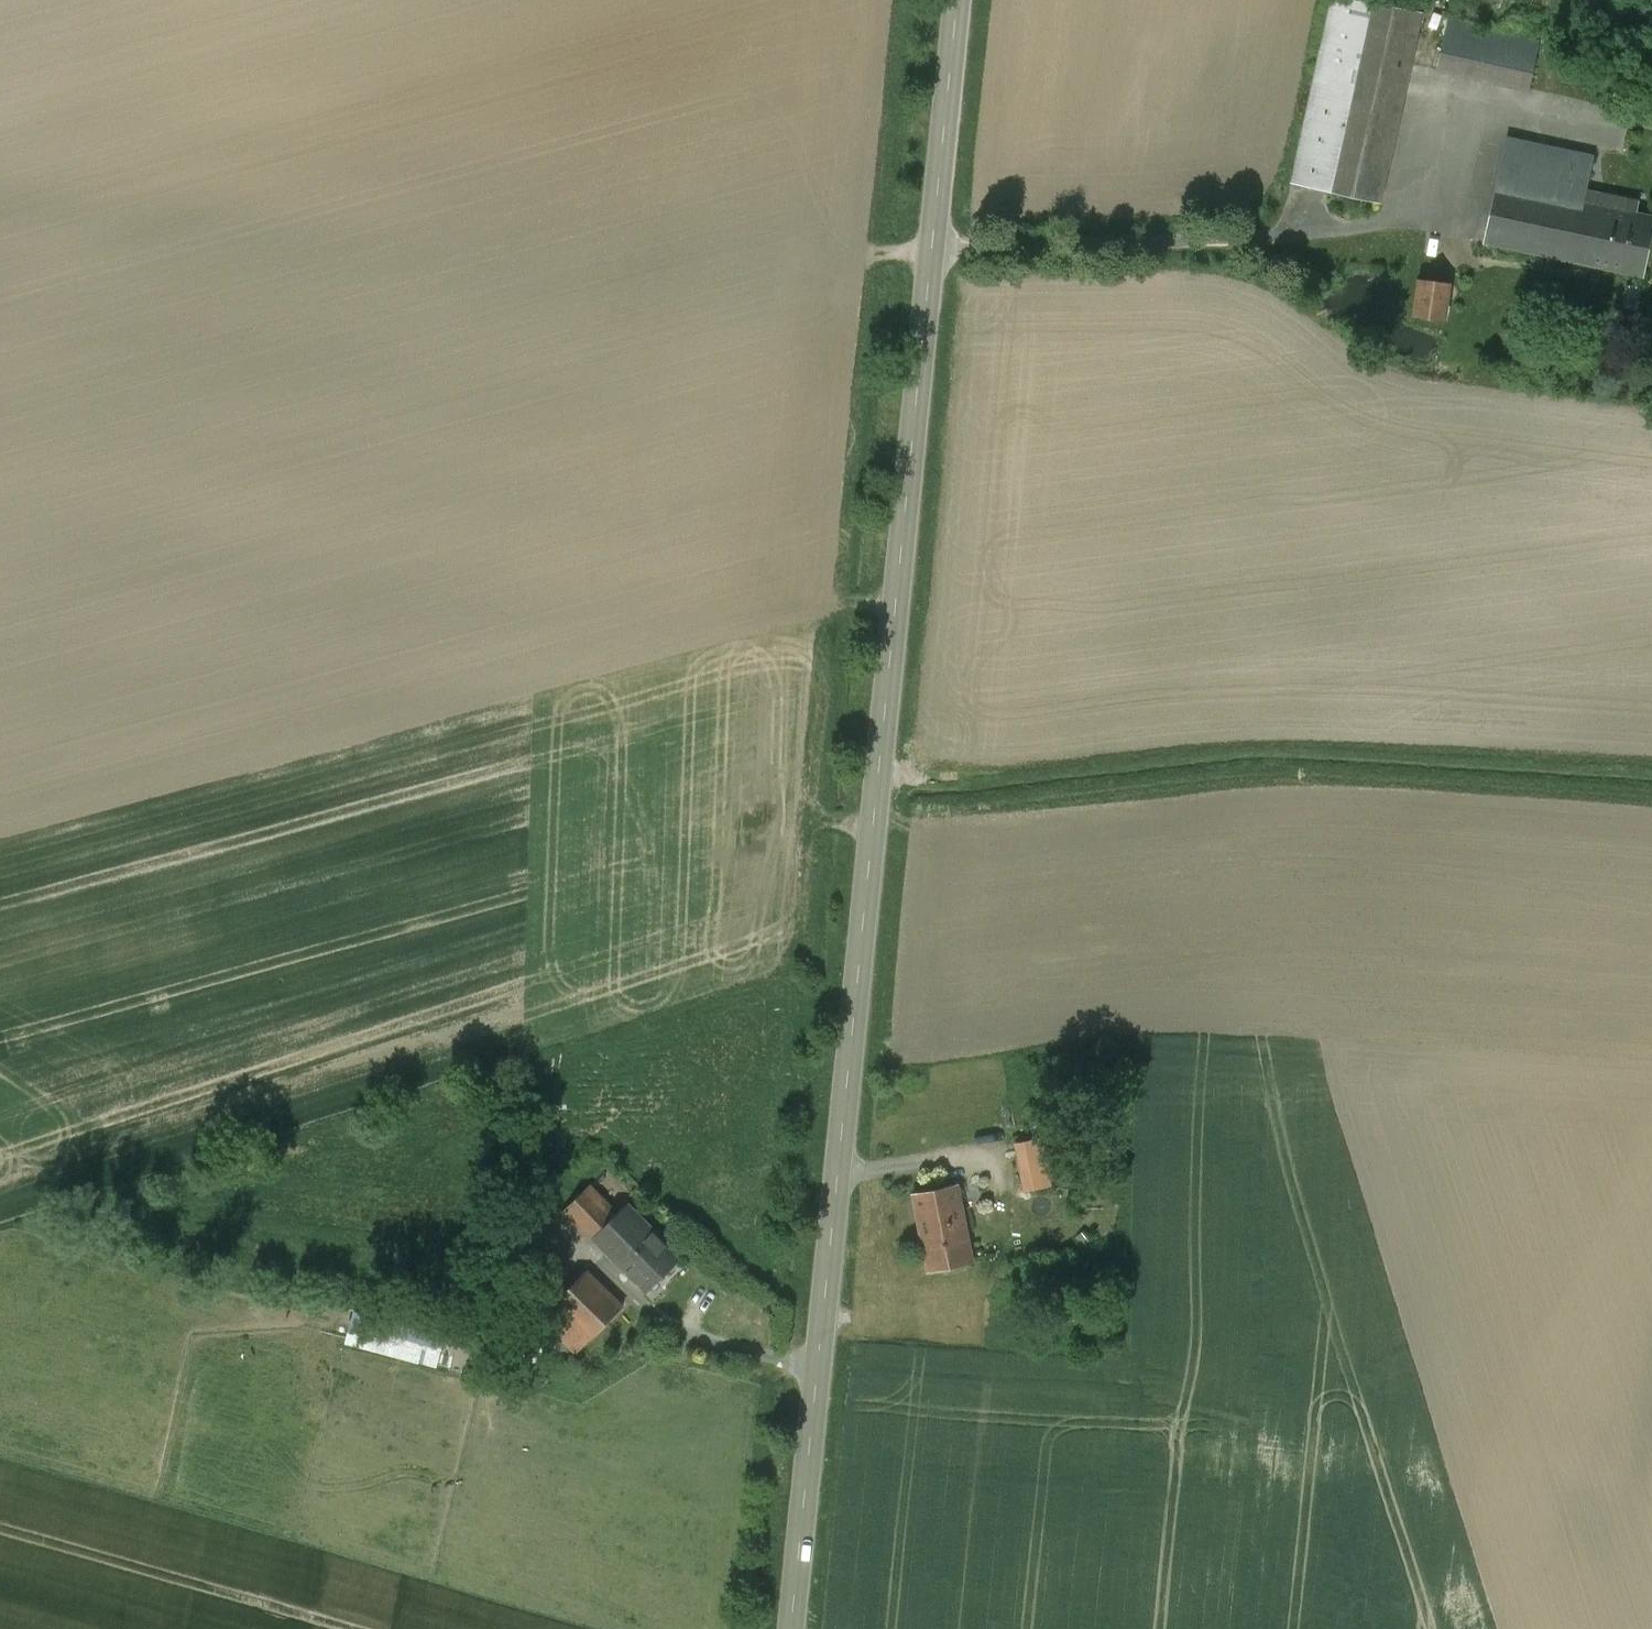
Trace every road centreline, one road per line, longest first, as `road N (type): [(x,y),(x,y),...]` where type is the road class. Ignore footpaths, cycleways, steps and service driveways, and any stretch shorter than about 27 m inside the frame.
road 1 (tertiary): [(794,1628),(957,0)]

